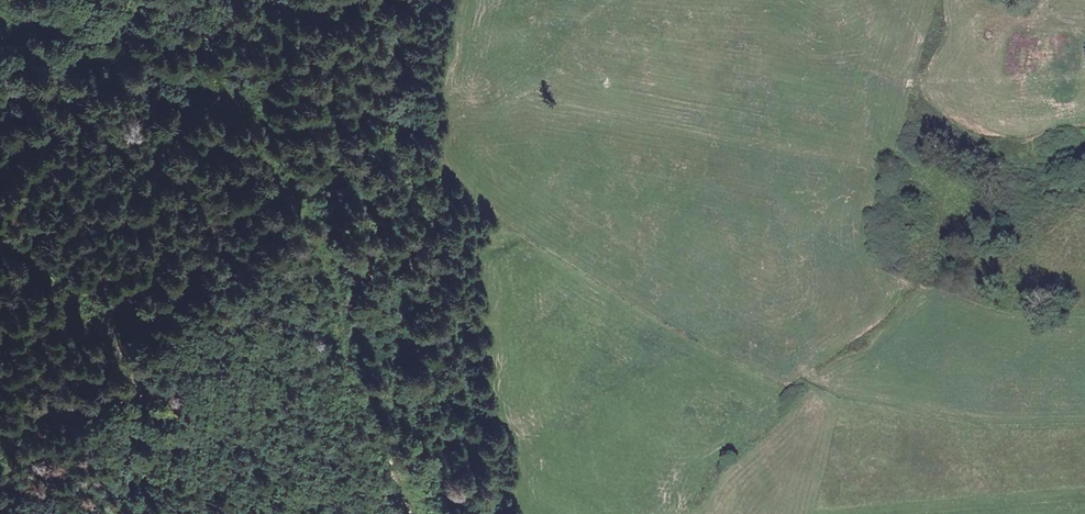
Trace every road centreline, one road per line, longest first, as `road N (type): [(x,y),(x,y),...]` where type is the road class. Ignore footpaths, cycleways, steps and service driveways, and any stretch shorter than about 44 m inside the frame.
road 1 (track): [(414,513),(360,405),(335,292),(309,225),(271,174),(247,113),(225,96),(137,72),(0,16)]
road 2 (track): [(515,252),(531,312),(591,421),(686,513)]

